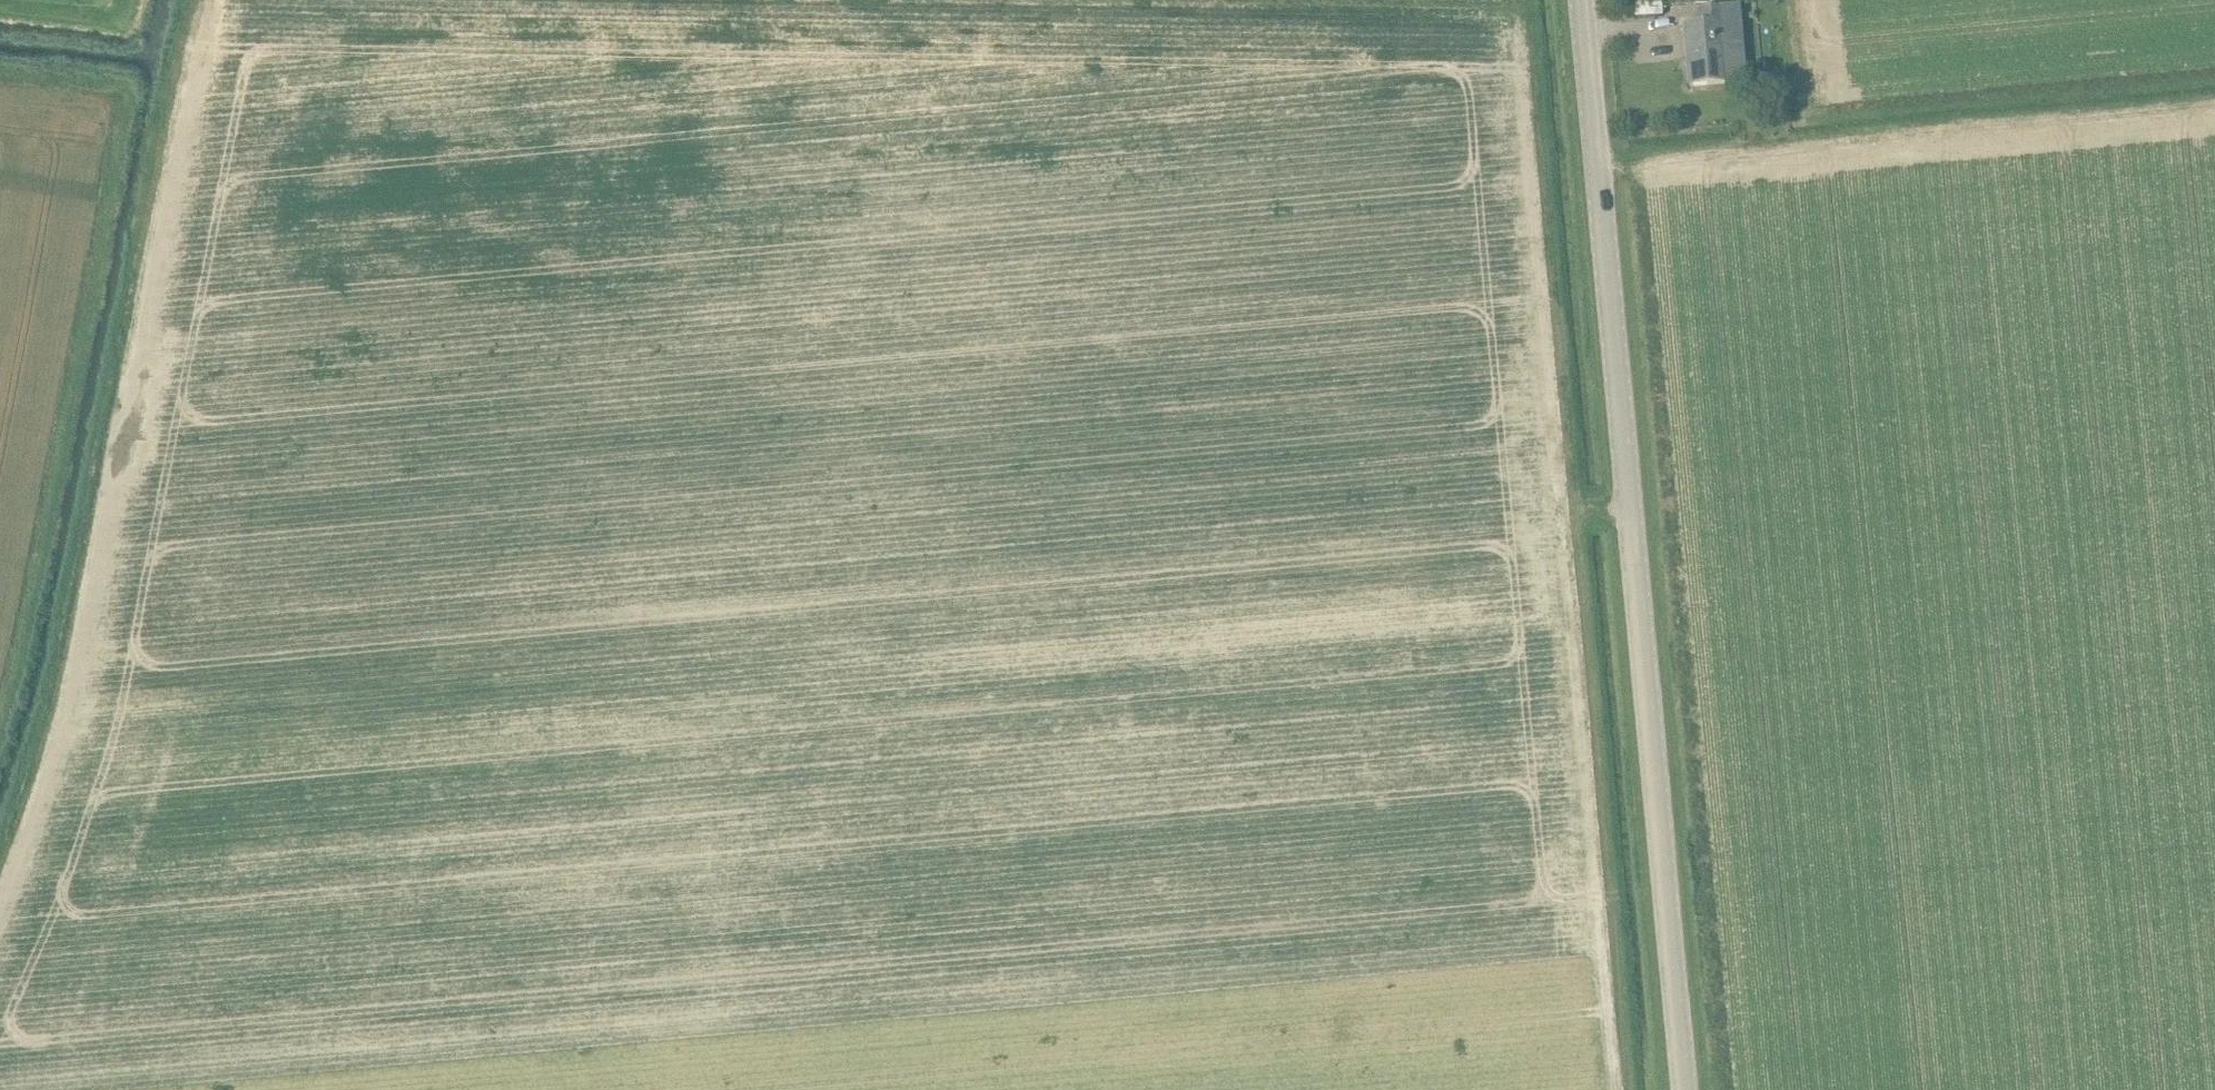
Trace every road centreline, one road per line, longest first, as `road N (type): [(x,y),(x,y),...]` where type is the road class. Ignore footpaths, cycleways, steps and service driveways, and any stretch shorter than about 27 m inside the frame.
road 1 (tertiary): [(1684,1089),(1581,0)]

